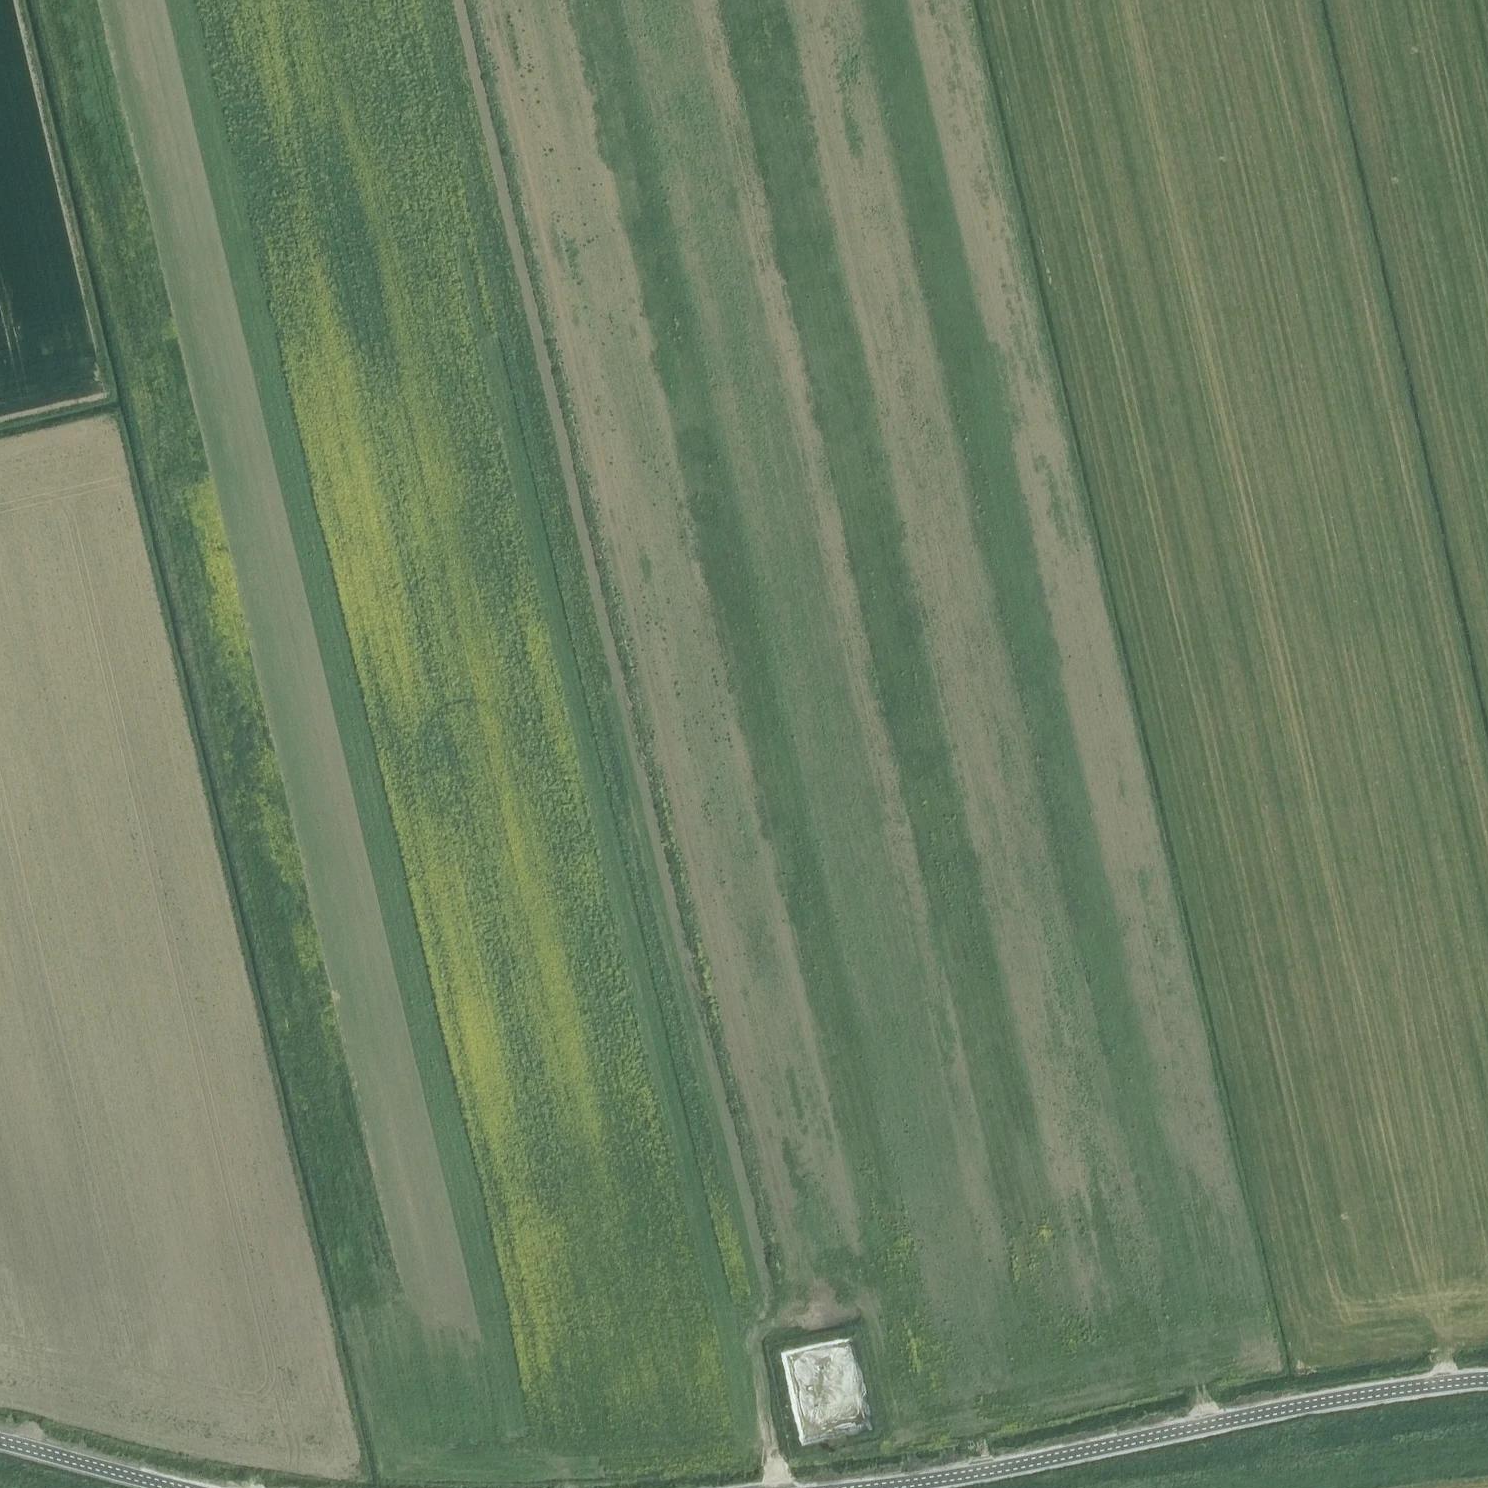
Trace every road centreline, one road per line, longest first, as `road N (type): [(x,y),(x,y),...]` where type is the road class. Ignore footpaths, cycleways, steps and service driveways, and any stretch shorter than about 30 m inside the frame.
road 1 (unclassified): [(891,1487),(1335,1399),(1487,1380)]
road 2 (unclassified): [(0,1443),(165,1487)]

